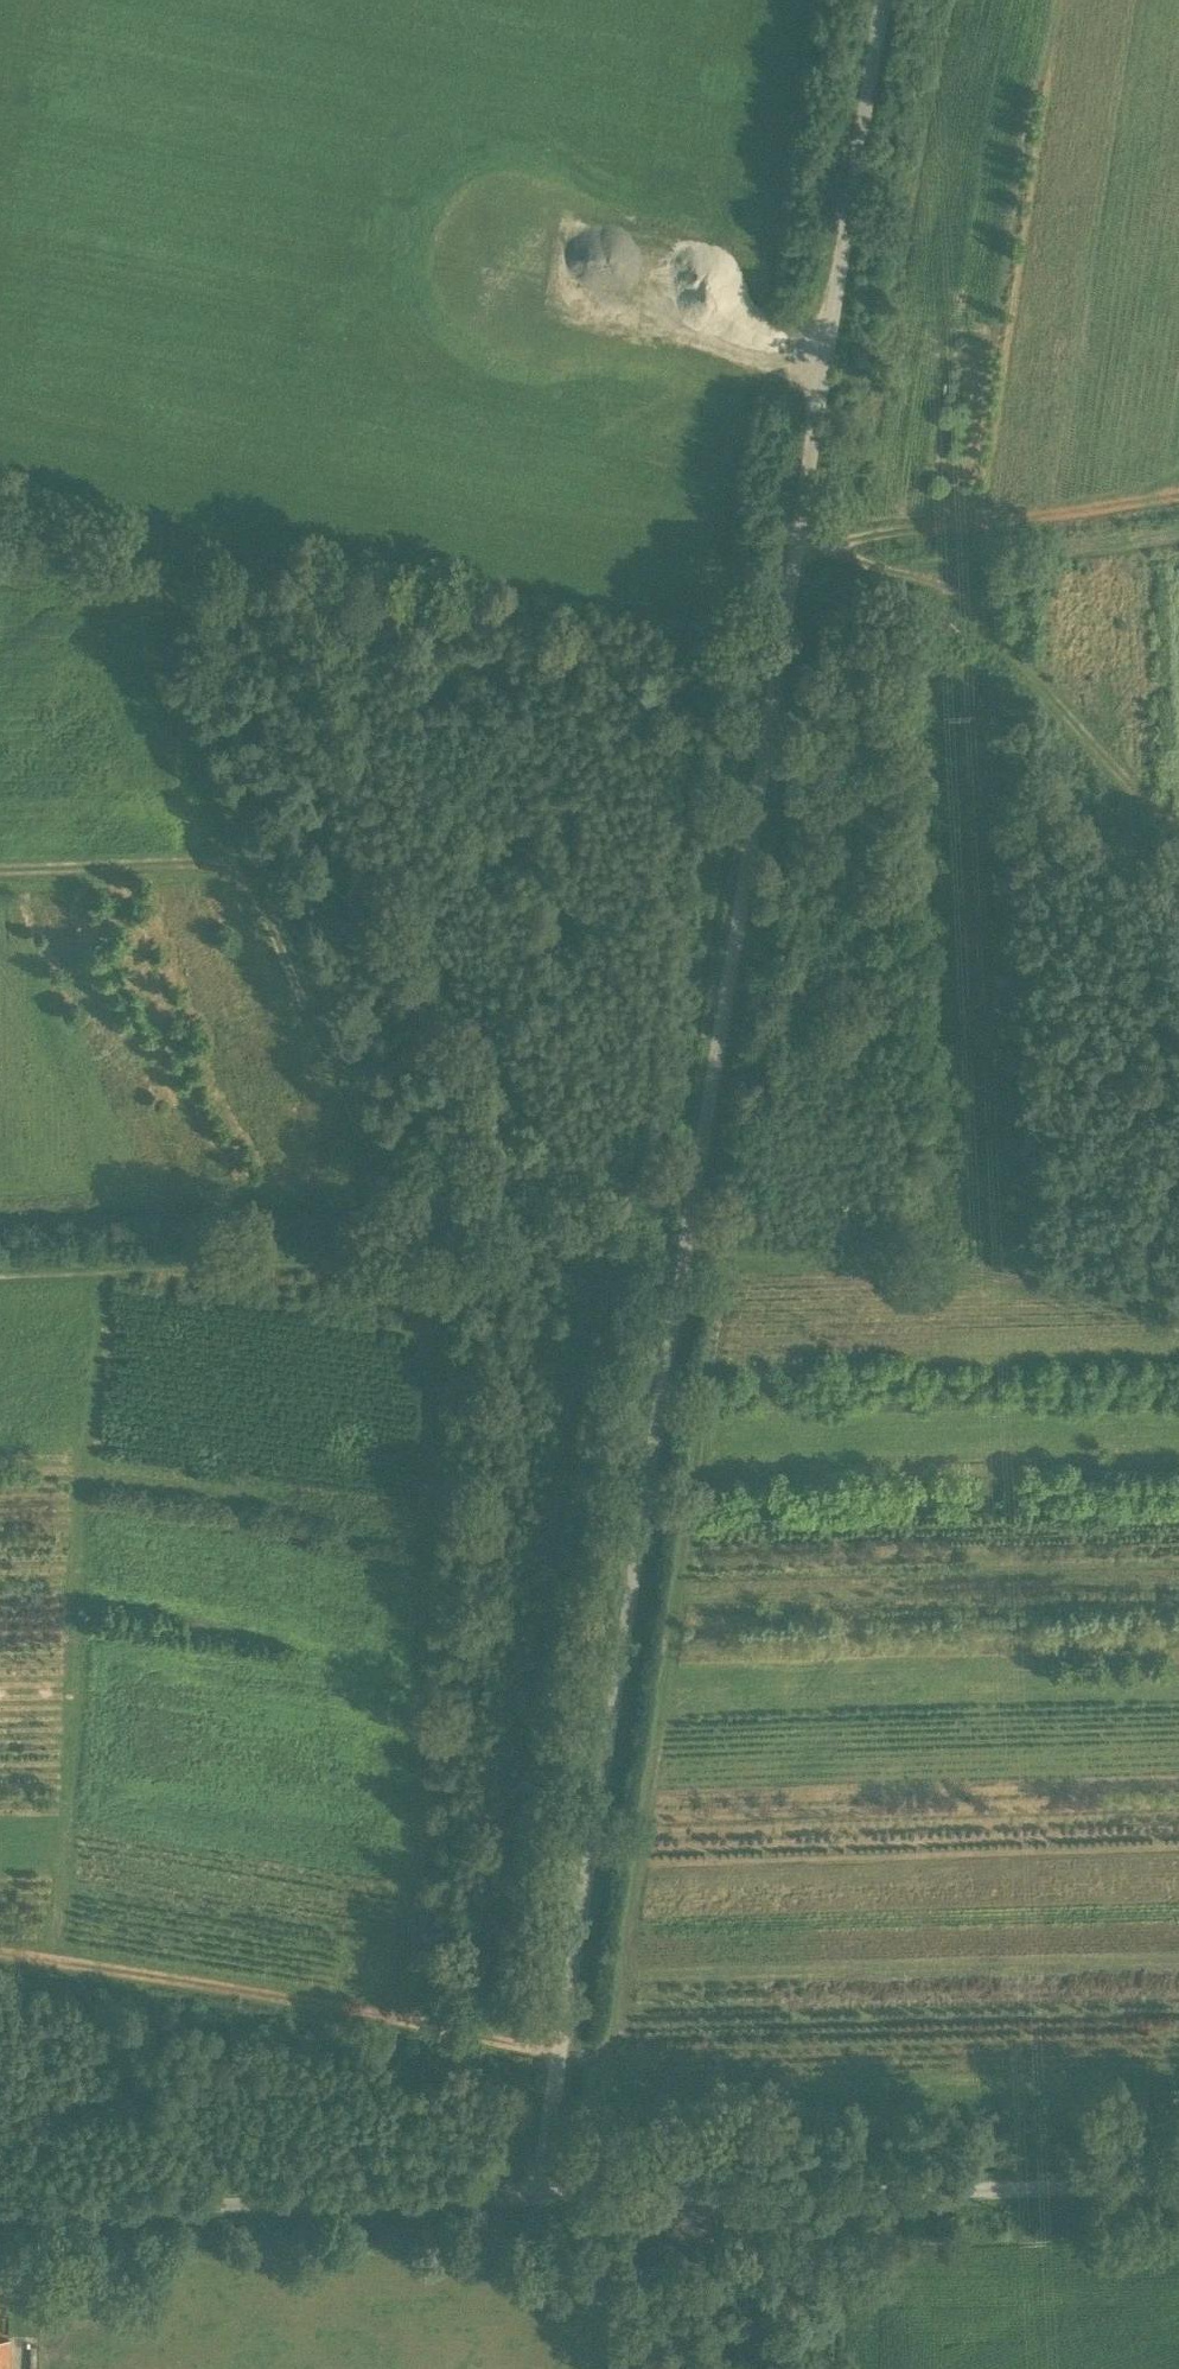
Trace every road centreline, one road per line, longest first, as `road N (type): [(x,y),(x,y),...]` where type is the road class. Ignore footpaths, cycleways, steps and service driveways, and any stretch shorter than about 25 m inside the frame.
road 1 (unclassified): [(0,2204),(550,2187),(885,0)]
road 2 (track): [(402,2016),(435,1598),(440,1312),(428,1264),(319,1259),(0,1268)]
road 3 (track): [(428,1264),(260,897),(233,872),(199,863),(0,868)]
road 4 (track): [(550,2187),(1178,2174)]
road 5 (track): [(431,2020),(0,1951)]
road 6 (track): [(758,2368),(623,2187)]

